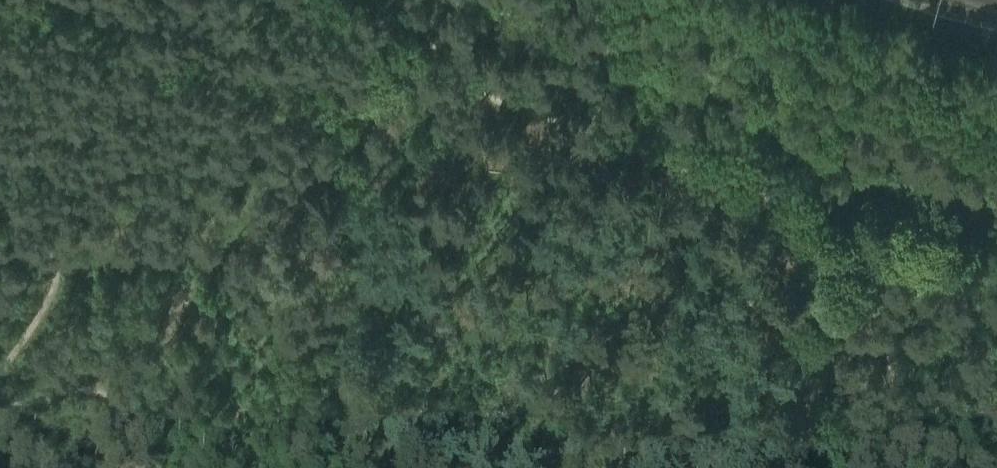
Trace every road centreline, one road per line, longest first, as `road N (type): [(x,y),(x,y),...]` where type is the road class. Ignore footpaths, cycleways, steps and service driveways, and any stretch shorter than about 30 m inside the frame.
road 1 (track): [(811,431),(785,199)]
road 2 (track): [(676,467),(811,431)]

